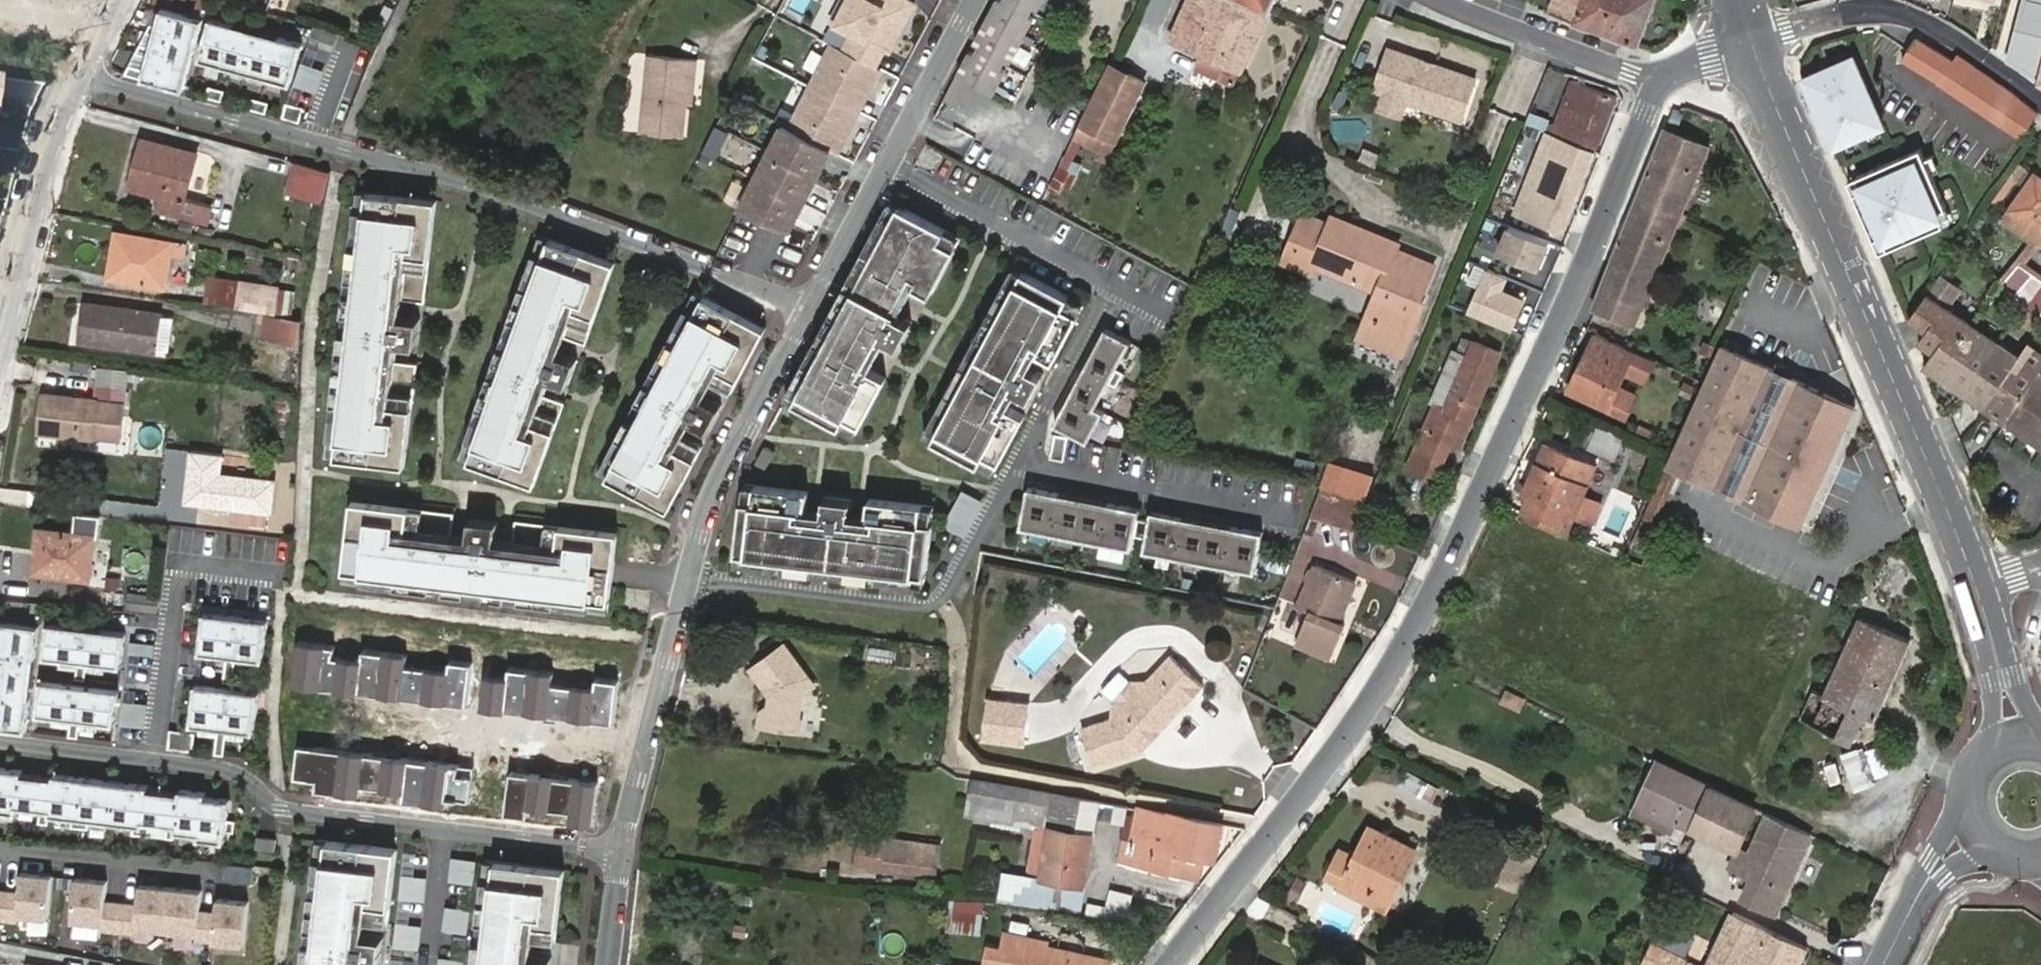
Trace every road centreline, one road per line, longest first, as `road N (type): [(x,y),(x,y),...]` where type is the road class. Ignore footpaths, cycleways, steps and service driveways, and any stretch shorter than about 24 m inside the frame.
road 1 (tertiary): [(1681,68),(1645,112),(1446,572),(1370,705),(1168,964)]
road 2 (residential): [(807,298),(498,192),(78,77)]
road 3 (residential): [(0,743),(237,773),(285,815),(625,846)]
road 4 (tertiary): [(1753,44),(1973,584)]
road 5 (residential): [(625,846),(681,578),(704,504),(807,298)]
road 6 (residential): [(807,298),(967,0)]
road 7 (residential): [(1753,44),(1858,8),(1893,6),(1919,14),(2040,99)]
road 8 (residential): [(0,335),(40,173),(78,77)]
road 9 (residential): [(1681,68),(1577,53),(1424,0)]

